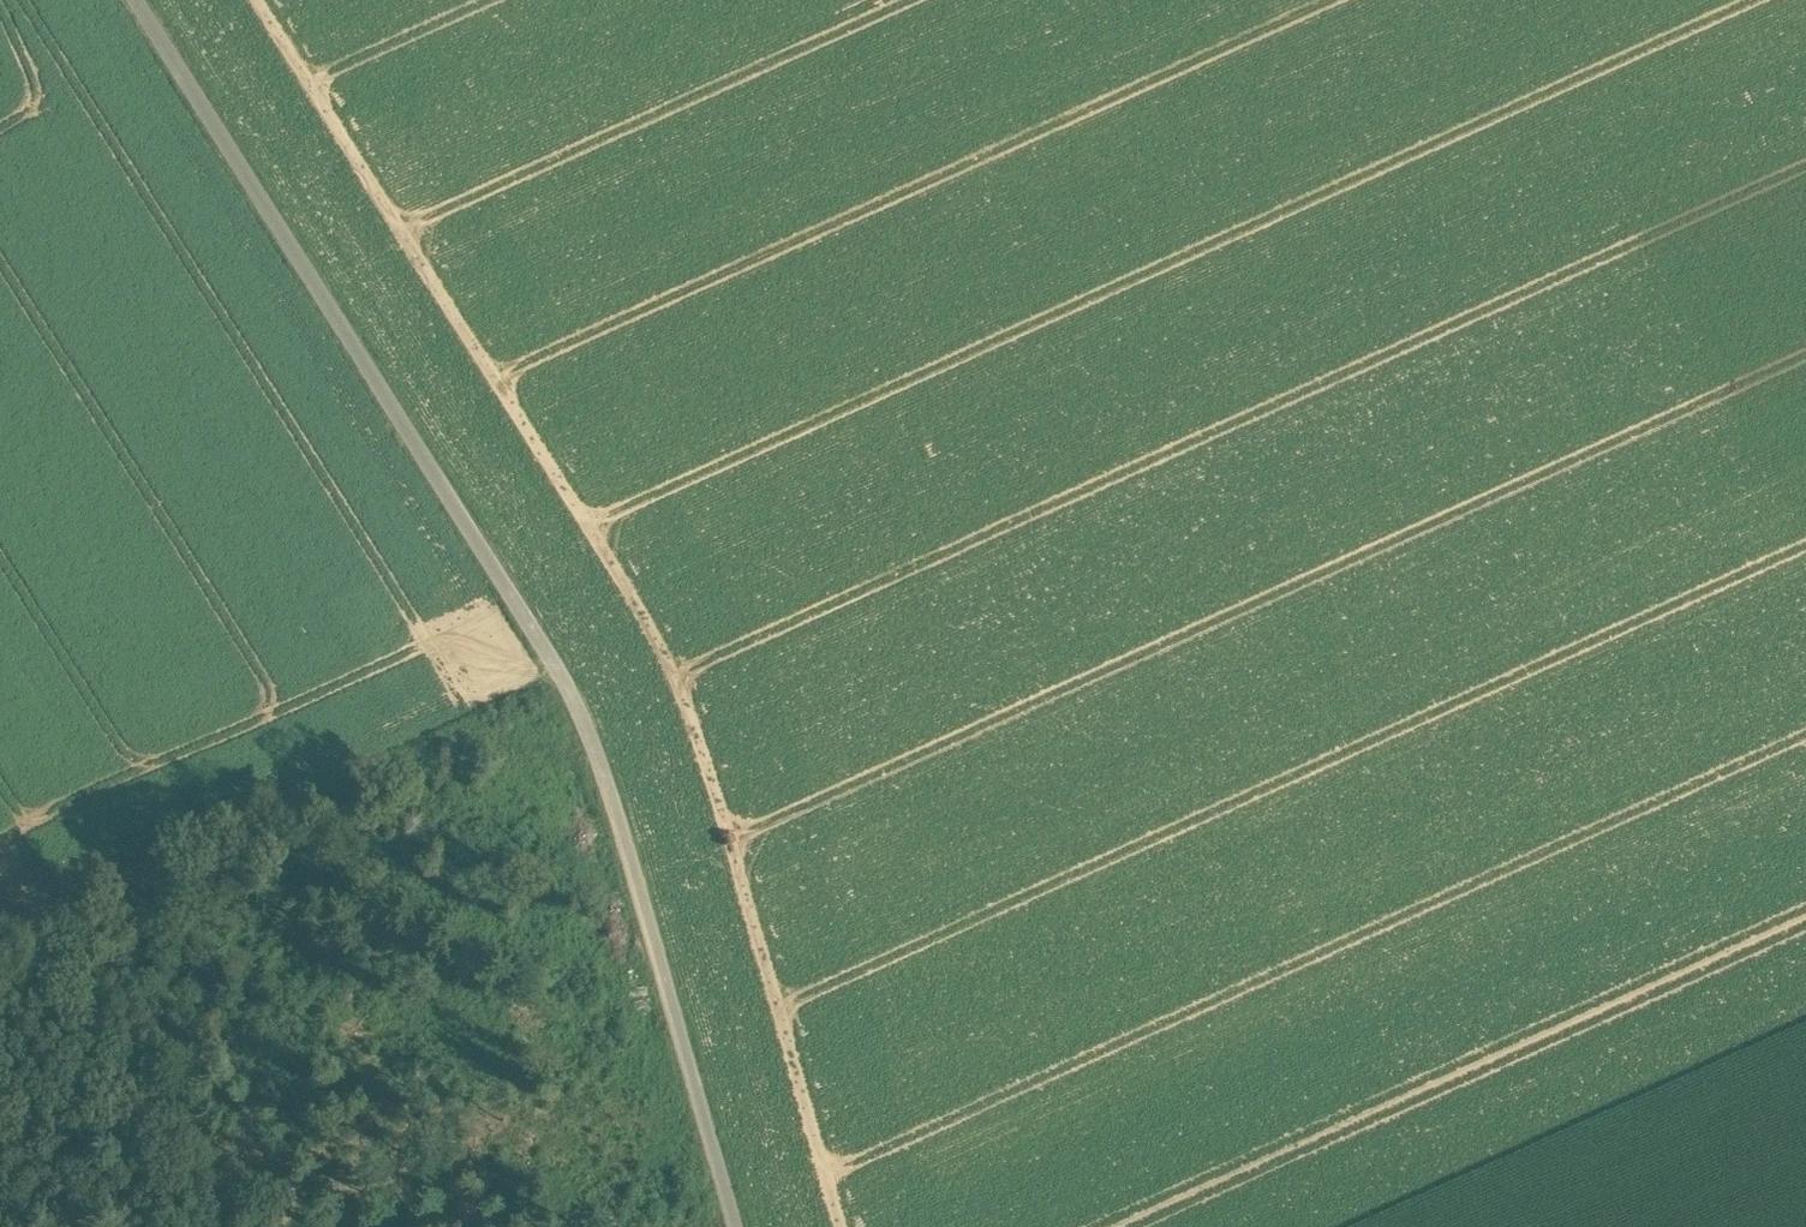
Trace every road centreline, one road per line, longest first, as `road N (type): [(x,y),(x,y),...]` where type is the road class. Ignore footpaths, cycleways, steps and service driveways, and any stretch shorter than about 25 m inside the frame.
road 1 (track): [(150,0),(609,737),(742,1226)]

